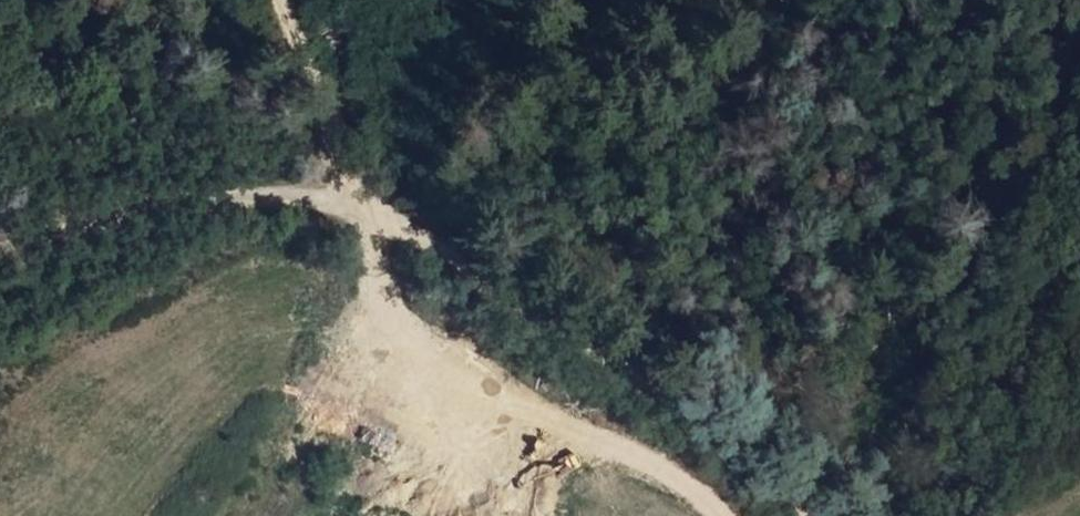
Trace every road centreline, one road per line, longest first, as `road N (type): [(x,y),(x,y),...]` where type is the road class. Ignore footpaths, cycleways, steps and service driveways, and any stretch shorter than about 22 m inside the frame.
road 1 (track): [(0,248),(248,197),(318,196),(371,209),(615,365),(723,442),(800,515)]
road 2 (track): [(371,209),(403,316),(502,408),(631,460),(721,515)]
road 3 (track): [(371,209),(275,0)]

